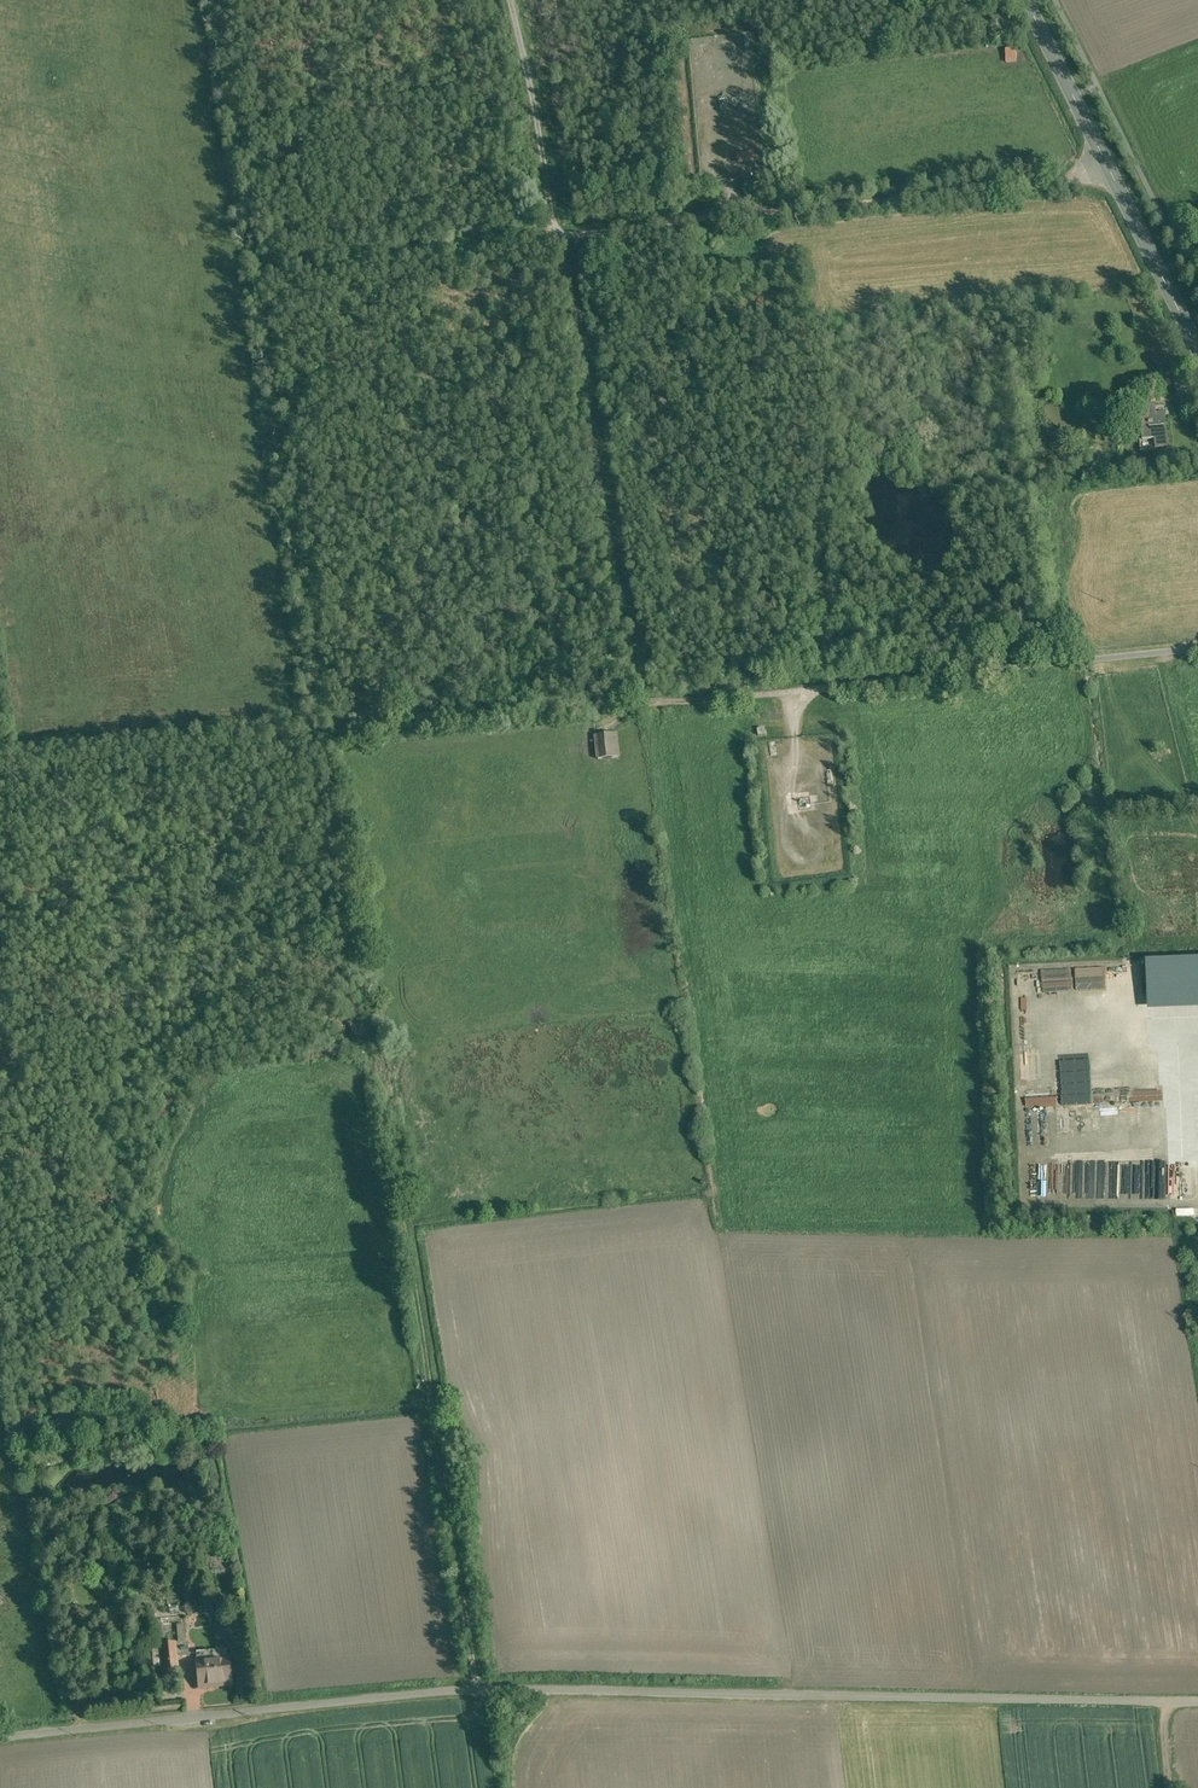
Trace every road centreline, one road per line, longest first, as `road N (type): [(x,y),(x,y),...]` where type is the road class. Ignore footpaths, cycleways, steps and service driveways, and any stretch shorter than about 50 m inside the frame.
road 1 (unclassified): [(0,1740),(475,1693),(1197,1704)]
road 2 (track): [(1197,650),(660,705),(594,725)]
road 3 (tertiary): [(1026,0),(1197,348)]

